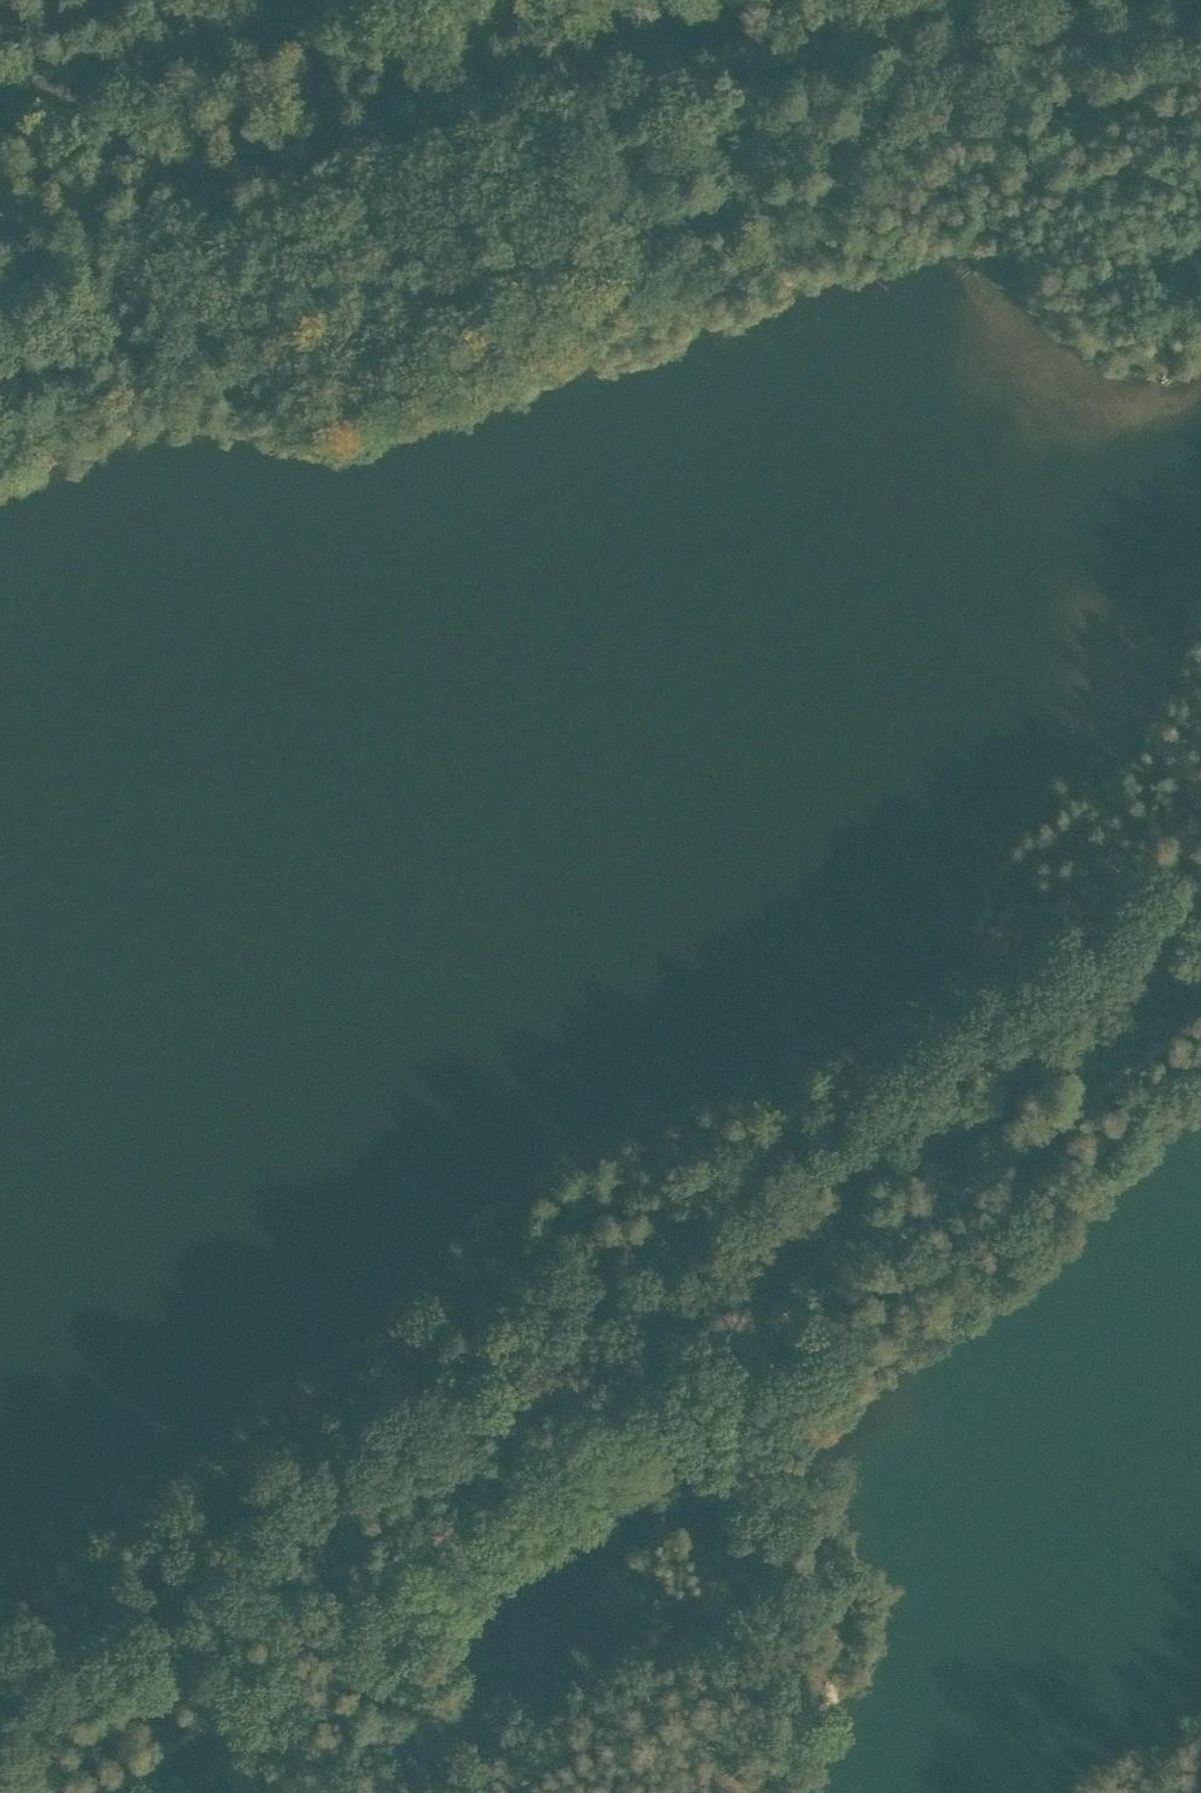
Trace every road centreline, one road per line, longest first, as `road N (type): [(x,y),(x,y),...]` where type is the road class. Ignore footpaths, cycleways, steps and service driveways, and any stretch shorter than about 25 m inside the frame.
road 1 (track): [(119,1792),(673,1391),(1200,1022)]
road 2 (track): [(0,281),(727,0)]
road 3 (secondary): [(0,102),(253,0)]

